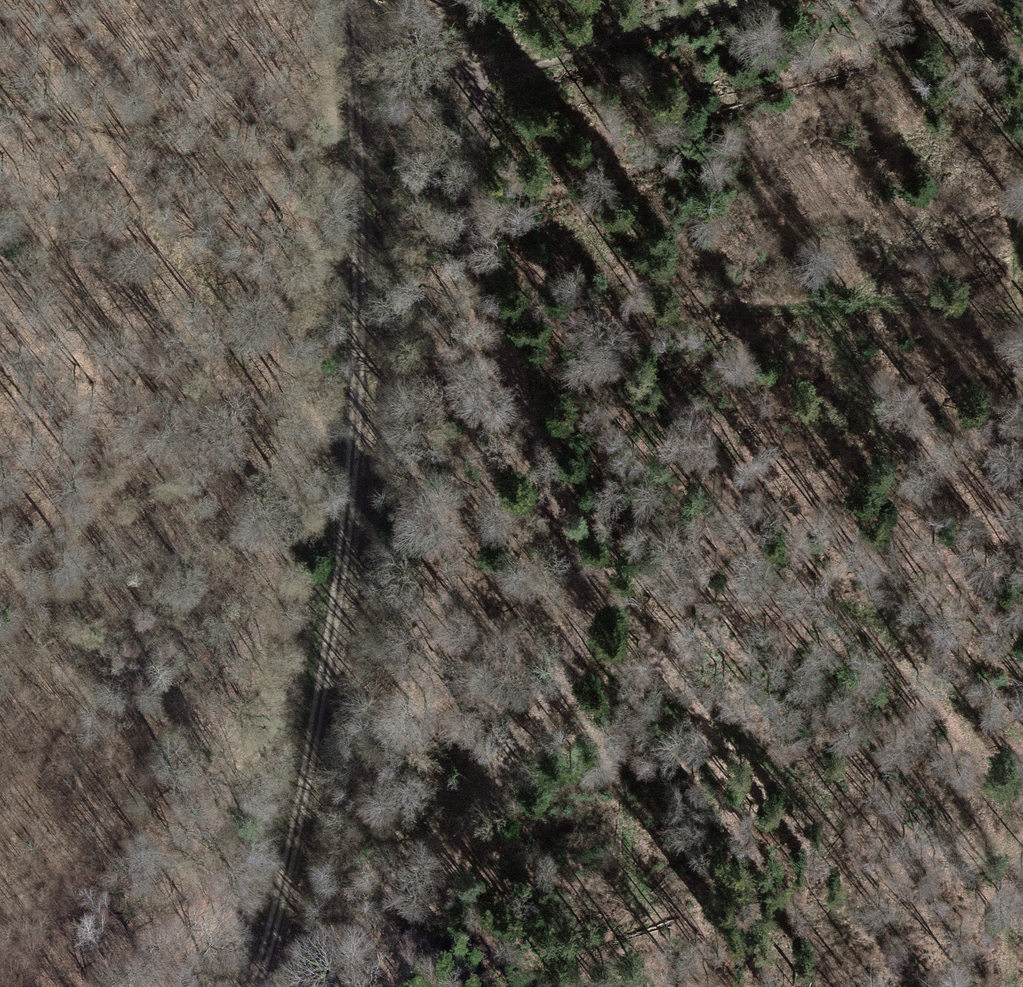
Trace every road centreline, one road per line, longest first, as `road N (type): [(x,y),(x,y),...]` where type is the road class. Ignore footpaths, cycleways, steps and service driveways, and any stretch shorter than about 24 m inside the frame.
road 1 (track): [(255,986),(337,651),(361,386),(358,51)]
road 2 (track): [(450,63),(488,121),(472,231),(525,422),(581,571)]
road 3 (track): [(581,571),(629,587),(755,596),(841,625),(884,654),(984,759),(1022,782)]
road 4 (track): [(581,571),(588,598),(572,666),(384,986)]
road 5 (track): [(749,0),(450,63),(358,51)]

